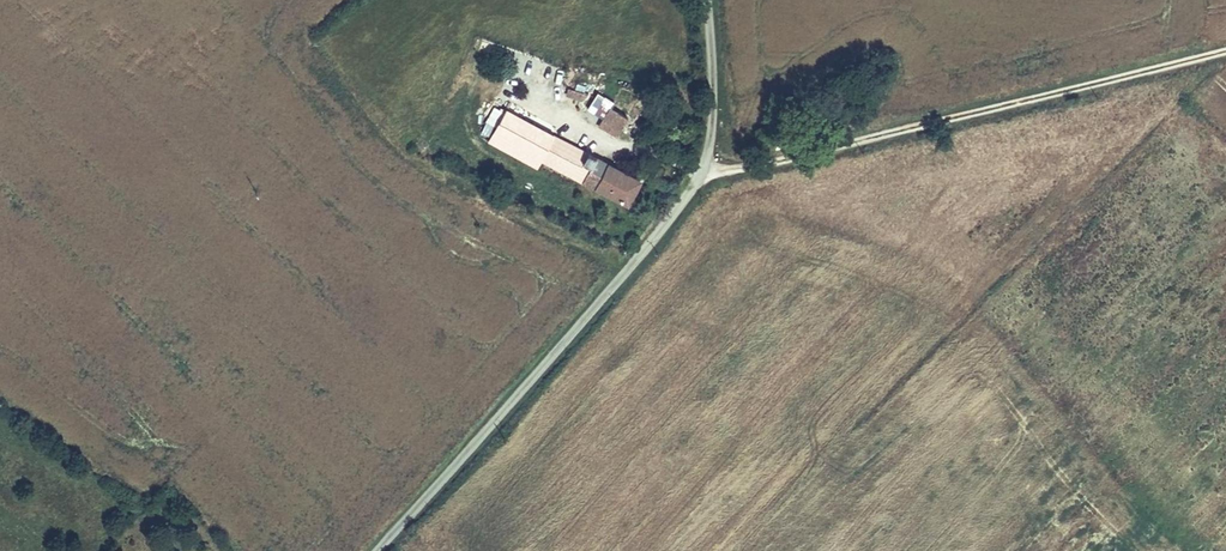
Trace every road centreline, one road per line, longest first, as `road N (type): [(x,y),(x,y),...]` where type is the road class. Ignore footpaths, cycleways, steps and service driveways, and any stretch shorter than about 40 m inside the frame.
road 1 (unclassified): [(707,0),(711,106),(702,174),(382,550)]

